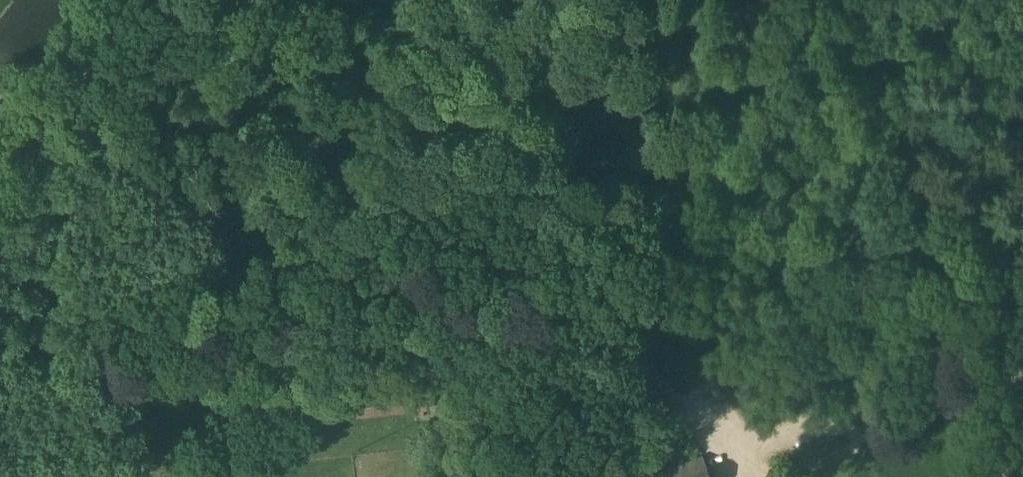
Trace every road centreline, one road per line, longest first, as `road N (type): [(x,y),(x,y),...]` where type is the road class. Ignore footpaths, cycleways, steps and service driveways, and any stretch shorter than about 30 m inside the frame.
road 1 (track): [(433,250),(399,270),(359,277),(275,271),(190,252),(108,192),(37,124)]
road 2 (track): [(755,476),(614,348),(547,329),(480,296),(433,250)]
road 3 (track): [(650,0),(556,82),(433,250)]
road 4 (track): [(1022,372),(763,476)]
road 5 (track): [(37,124),(136,0)]

